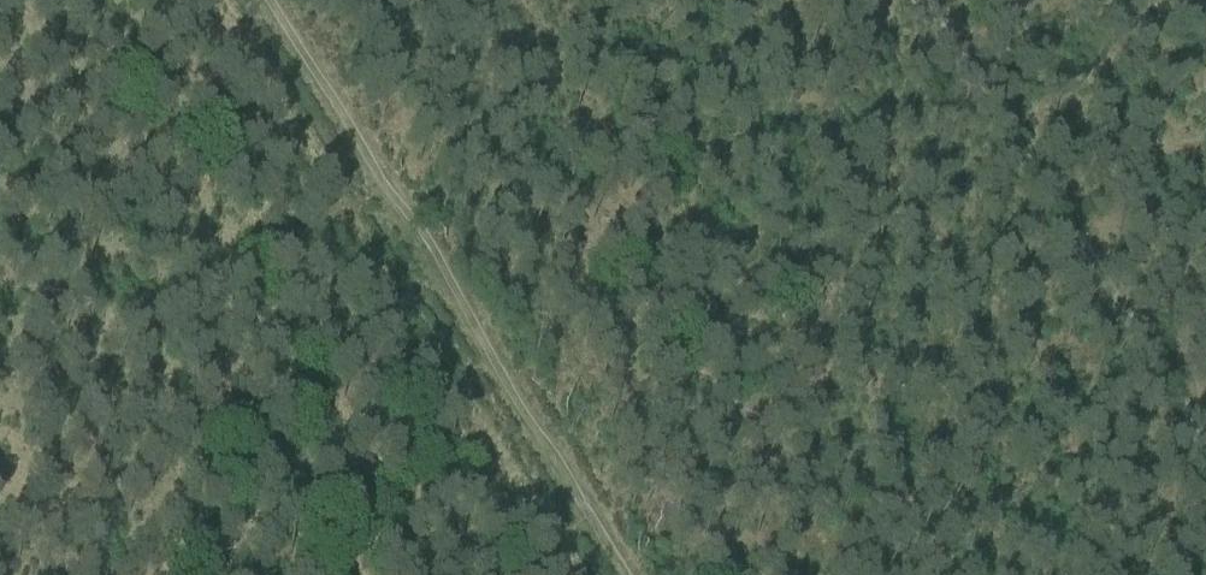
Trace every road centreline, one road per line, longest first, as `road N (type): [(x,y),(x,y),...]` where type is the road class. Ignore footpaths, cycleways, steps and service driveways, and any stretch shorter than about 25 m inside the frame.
road 1 (track): [(255,0),(614,574)]
road 2 (track): [(1205,465),(915,0)]

